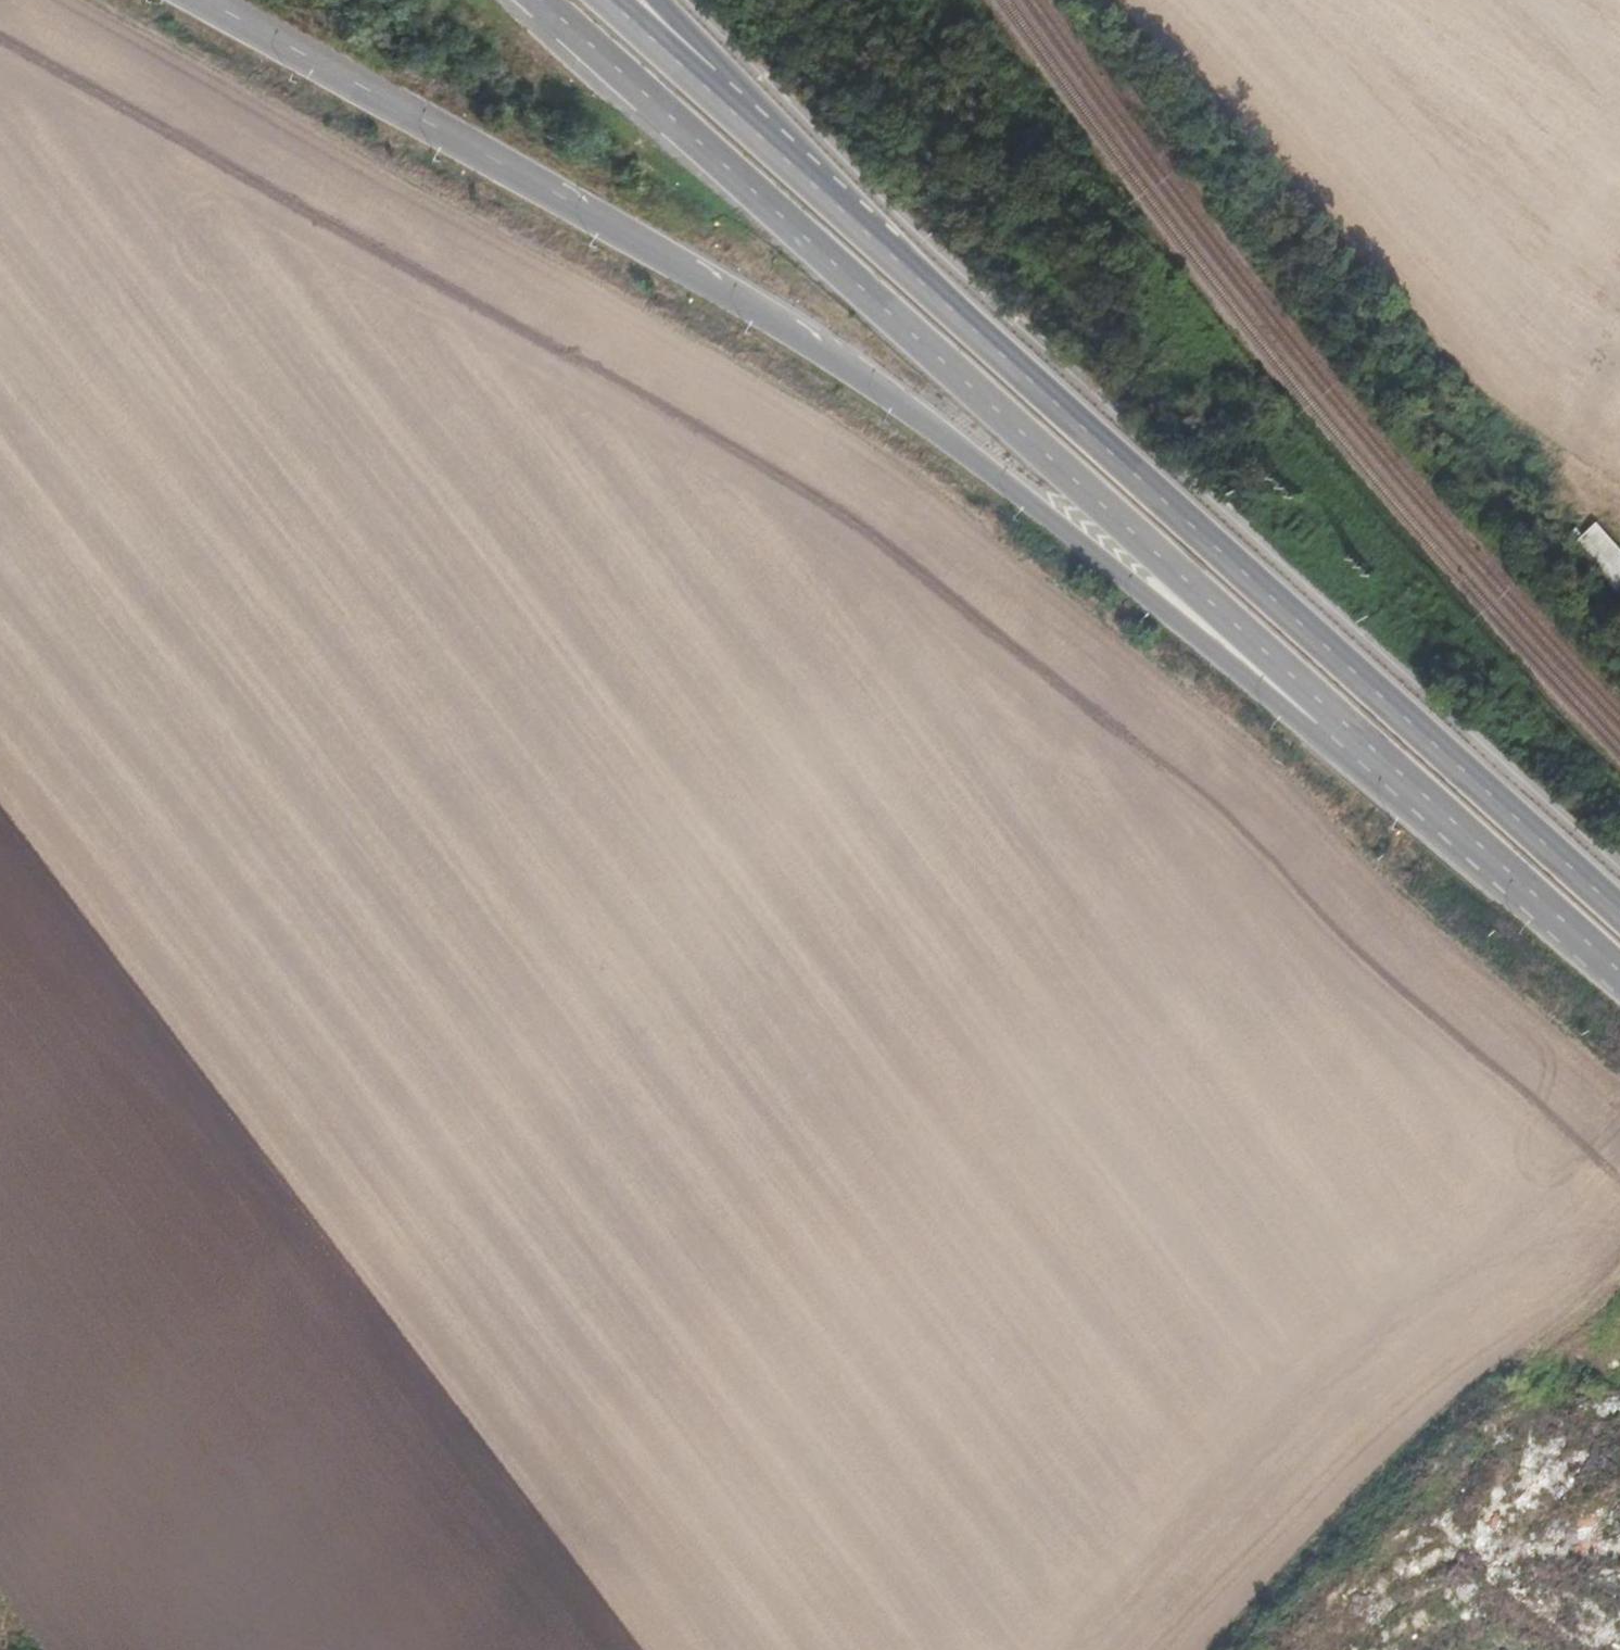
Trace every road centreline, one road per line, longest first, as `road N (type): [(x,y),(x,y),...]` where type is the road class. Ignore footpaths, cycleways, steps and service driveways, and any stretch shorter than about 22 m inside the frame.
road 1 (secondary): [(203,0),(690,270),(892,395),(1586,941)]
road 2 (motorway): [(538,0),(1263,660),(1586,941)]
road 3 (secondary): [(1619,918),(838,207)]
road 4 (motorway): [(838,207),(607,0)]
road 5 (secondary): [(838,207),(656,0)]

